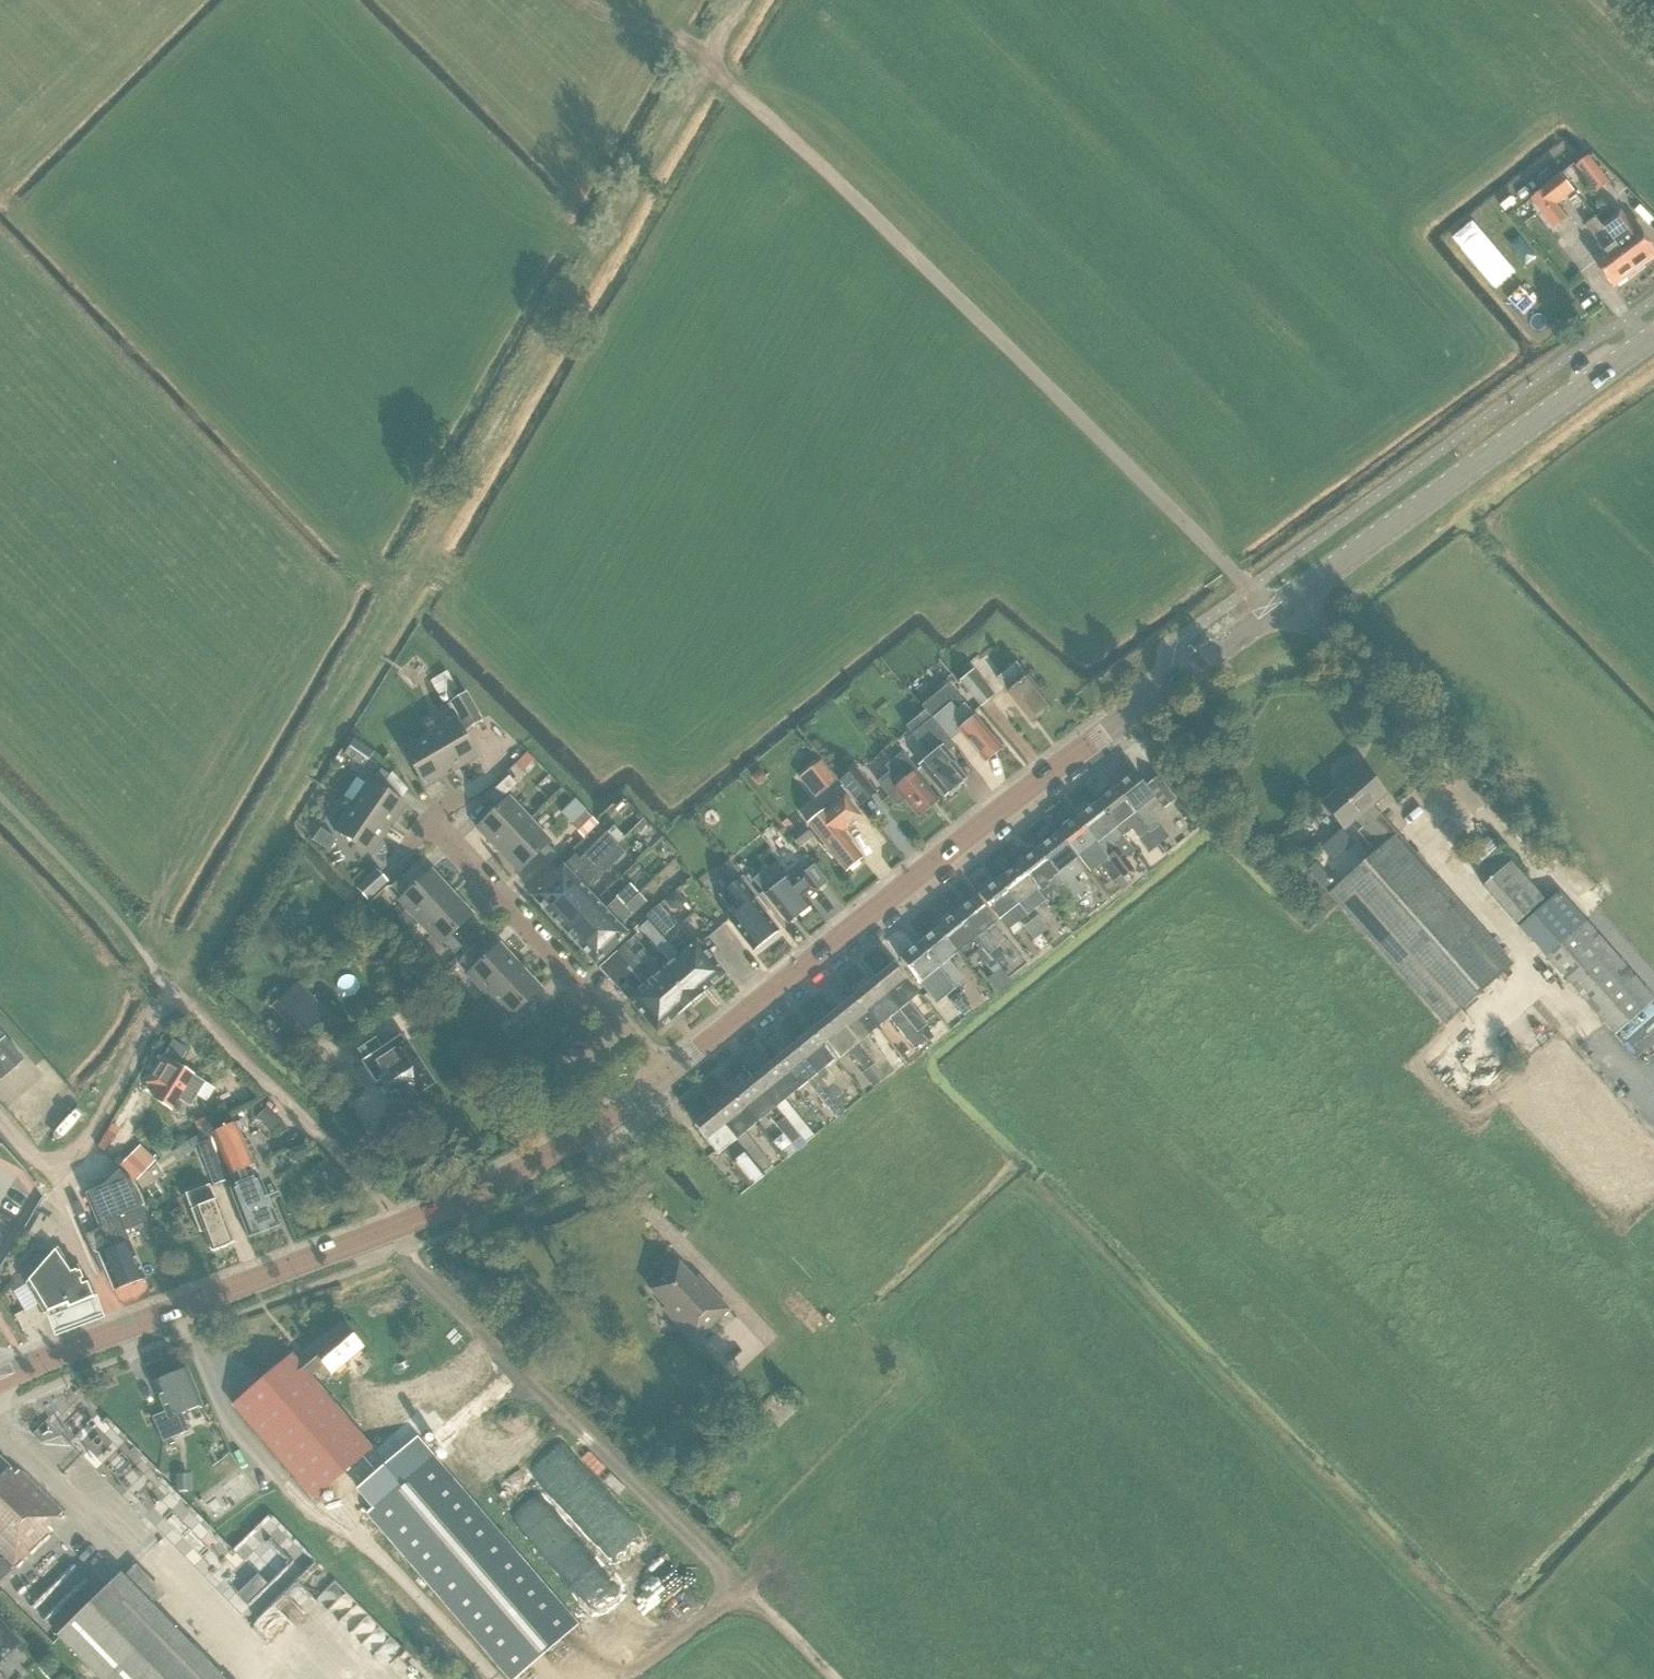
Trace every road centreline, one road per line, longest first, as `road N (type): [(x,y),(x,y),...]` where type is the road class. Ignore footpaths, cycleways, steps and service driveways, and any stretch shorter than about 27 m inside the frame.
road 1 (track): [(28,1227),(87,1145),(746,0)]
road 2 (tertiary): [(666,1078),(1158,695),(1653,335)]
road 3 (track): [(708,65),(1272,613)]
road 4 (tertiary): [(0,1379),(481,1194),(614,1117),(666,1078)]
road 5 (residential): [(666,1078),(428,820)]

